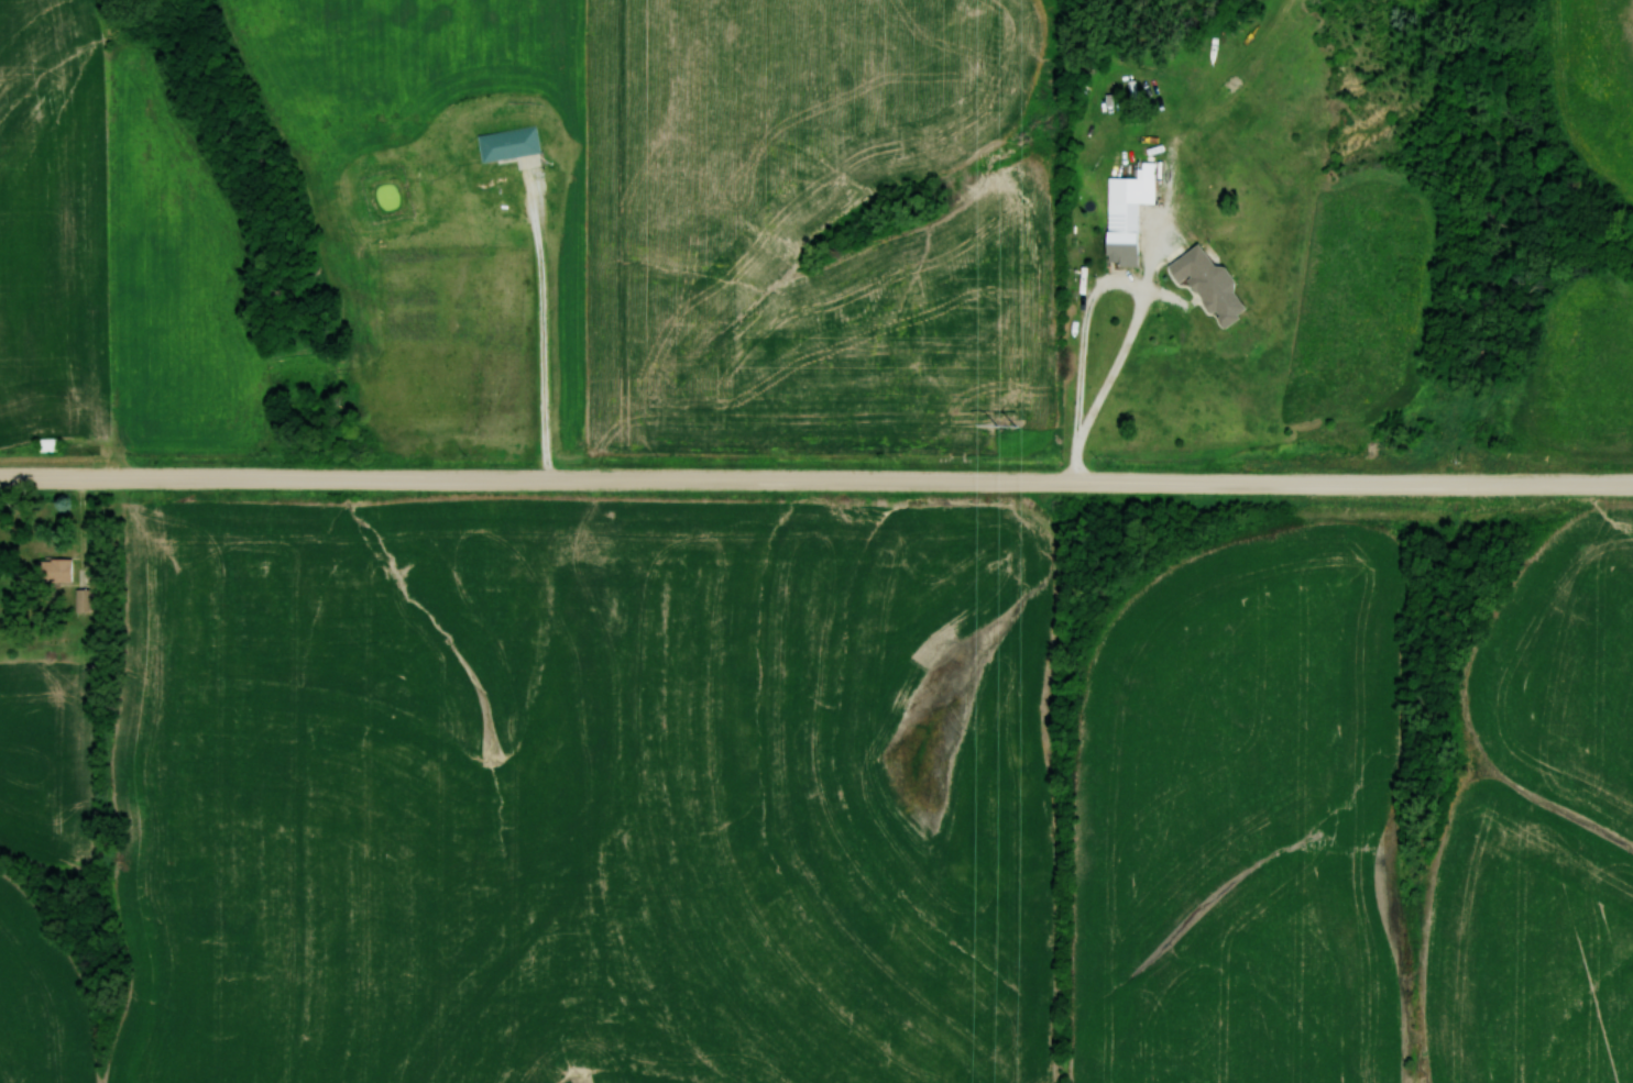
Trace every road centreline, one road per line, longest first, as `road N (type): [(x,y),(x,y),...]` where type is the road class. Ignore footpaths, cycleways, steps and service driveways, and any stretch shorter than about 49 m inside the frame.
road 1 (residential): [(0,479),(1632,485)]

